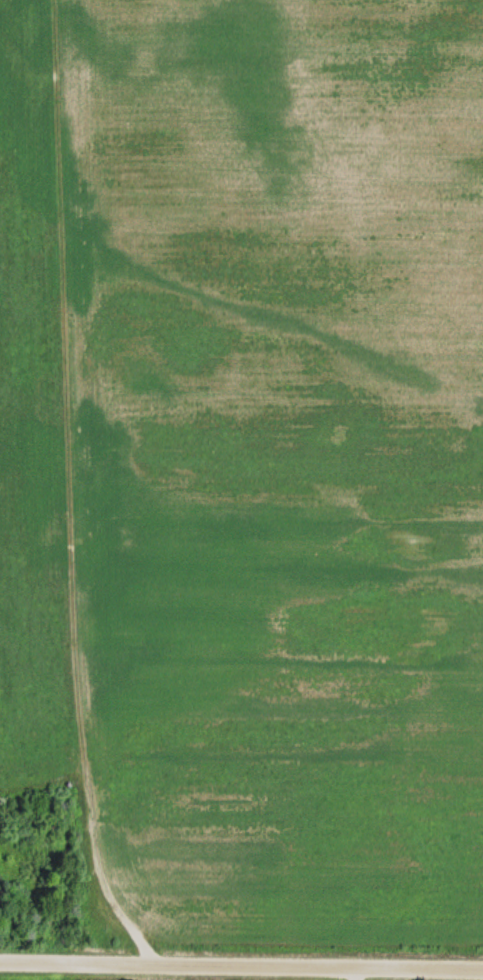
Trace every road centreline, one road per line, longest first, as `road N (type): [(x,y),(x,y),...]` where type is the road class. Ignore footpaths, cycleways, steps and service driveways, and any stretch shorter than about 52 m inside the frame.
road 1 (residential): [(482,971),(0,962)]

